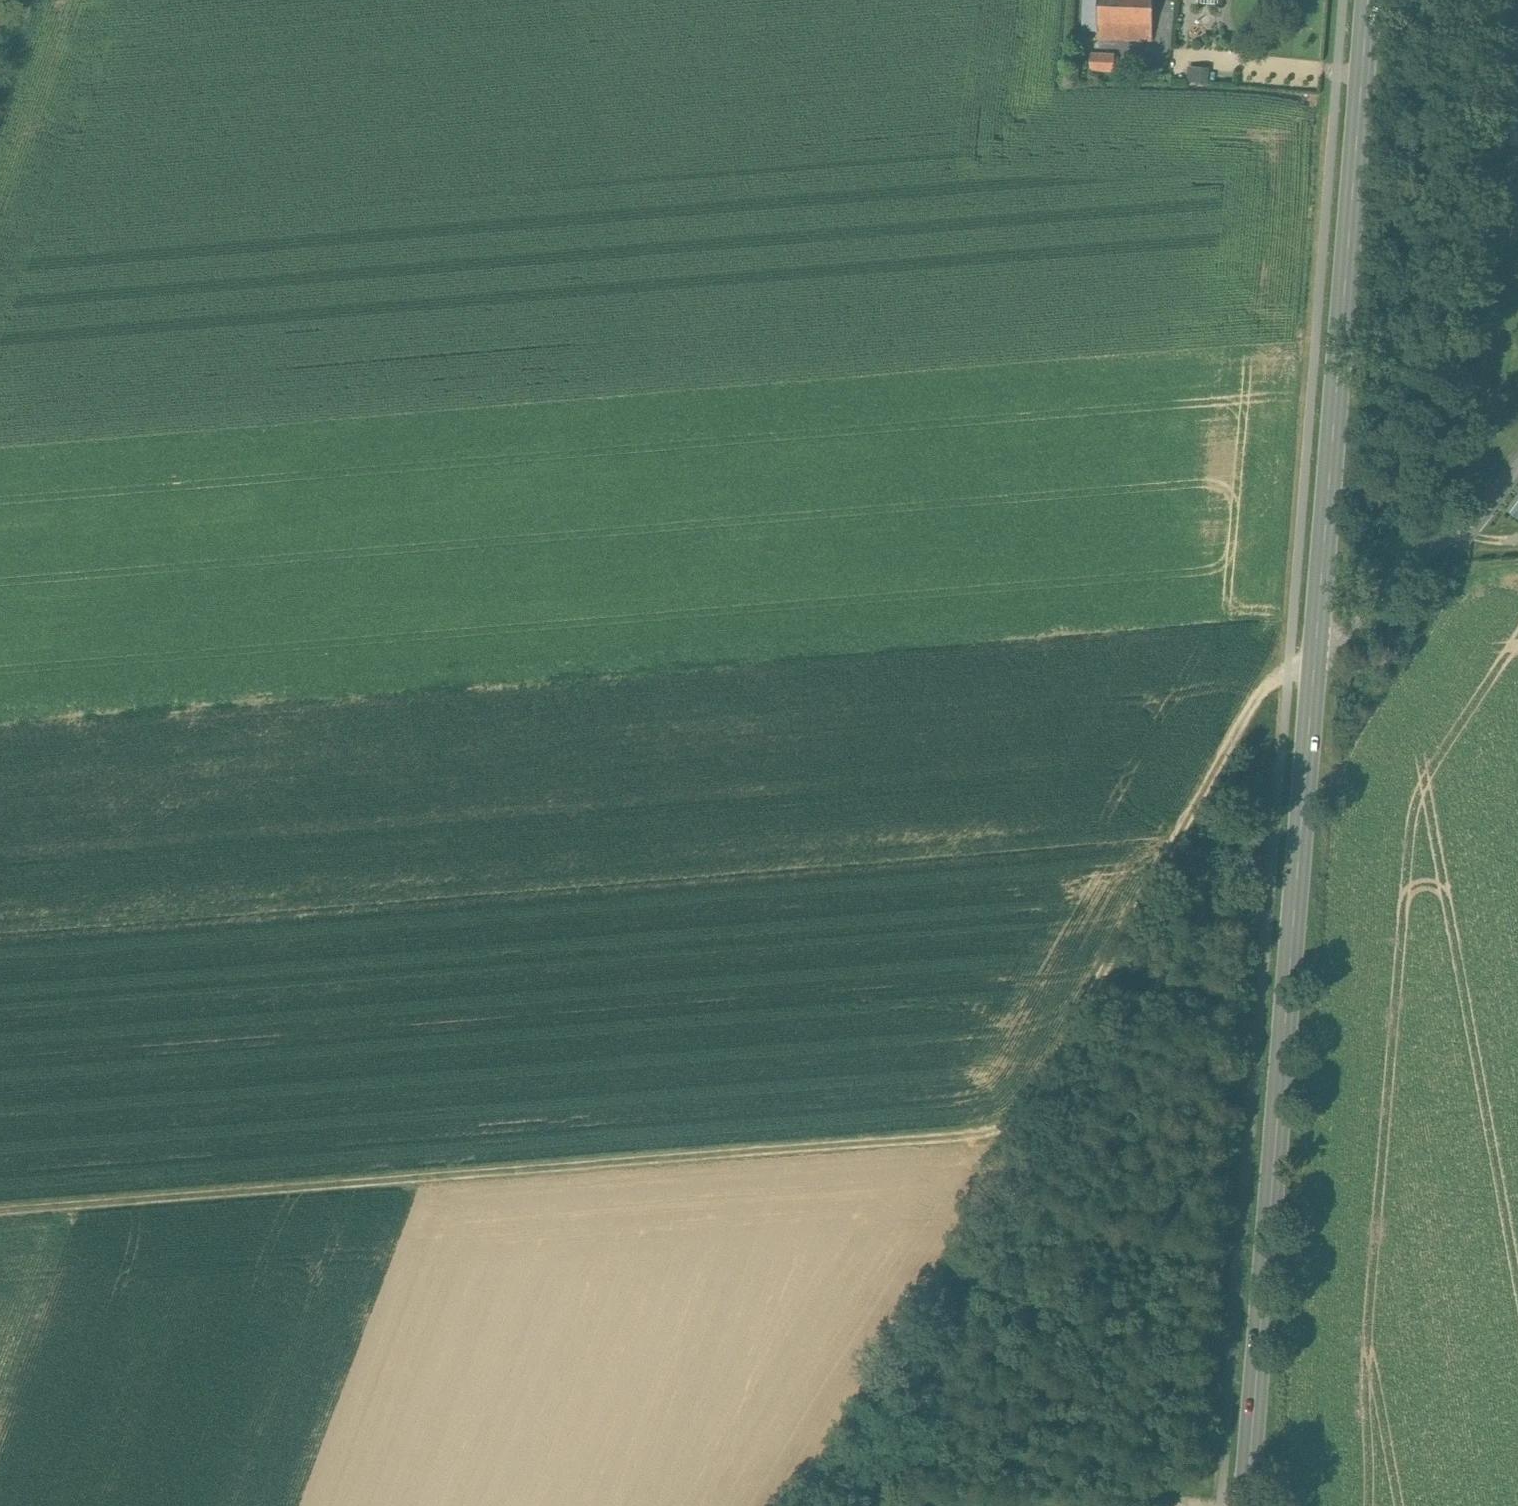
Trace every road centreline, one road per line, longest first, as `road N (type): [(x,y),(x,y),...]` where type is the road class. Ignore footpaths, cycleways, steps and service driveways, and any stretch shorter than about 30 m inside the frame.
road 1 (track): [(1314,673),(1289,677),(1263,697),(1030,1130),(0,1210)]
road 2 (tertiary): [(1244,1505),(1368,0)]

